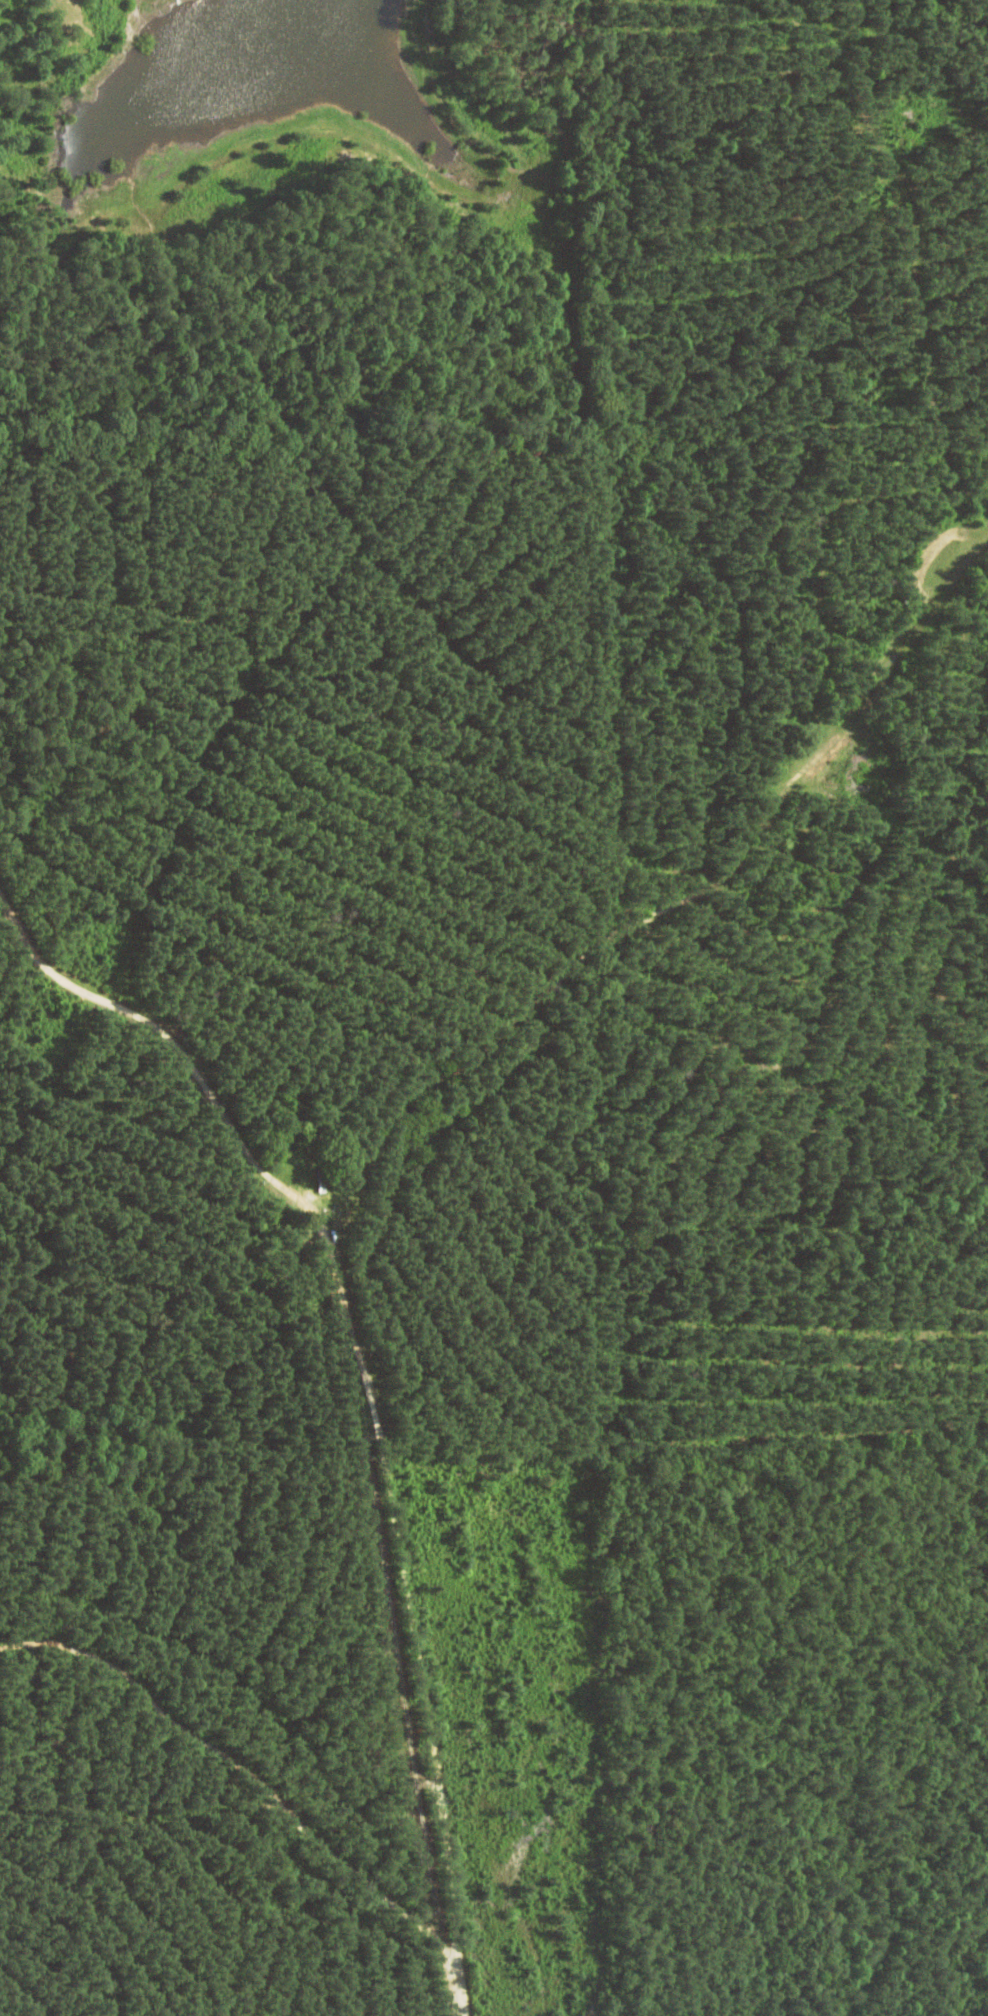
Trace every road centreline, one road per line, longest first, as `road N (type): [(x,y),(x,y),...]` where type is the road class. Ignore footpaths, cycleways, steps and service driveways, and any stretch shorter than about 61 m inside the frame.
road 1 (track): [(462,2015),(447,1800),(373,1411),(319,1225),(264,1173),(159,1029),(41,967),(0,904)]

